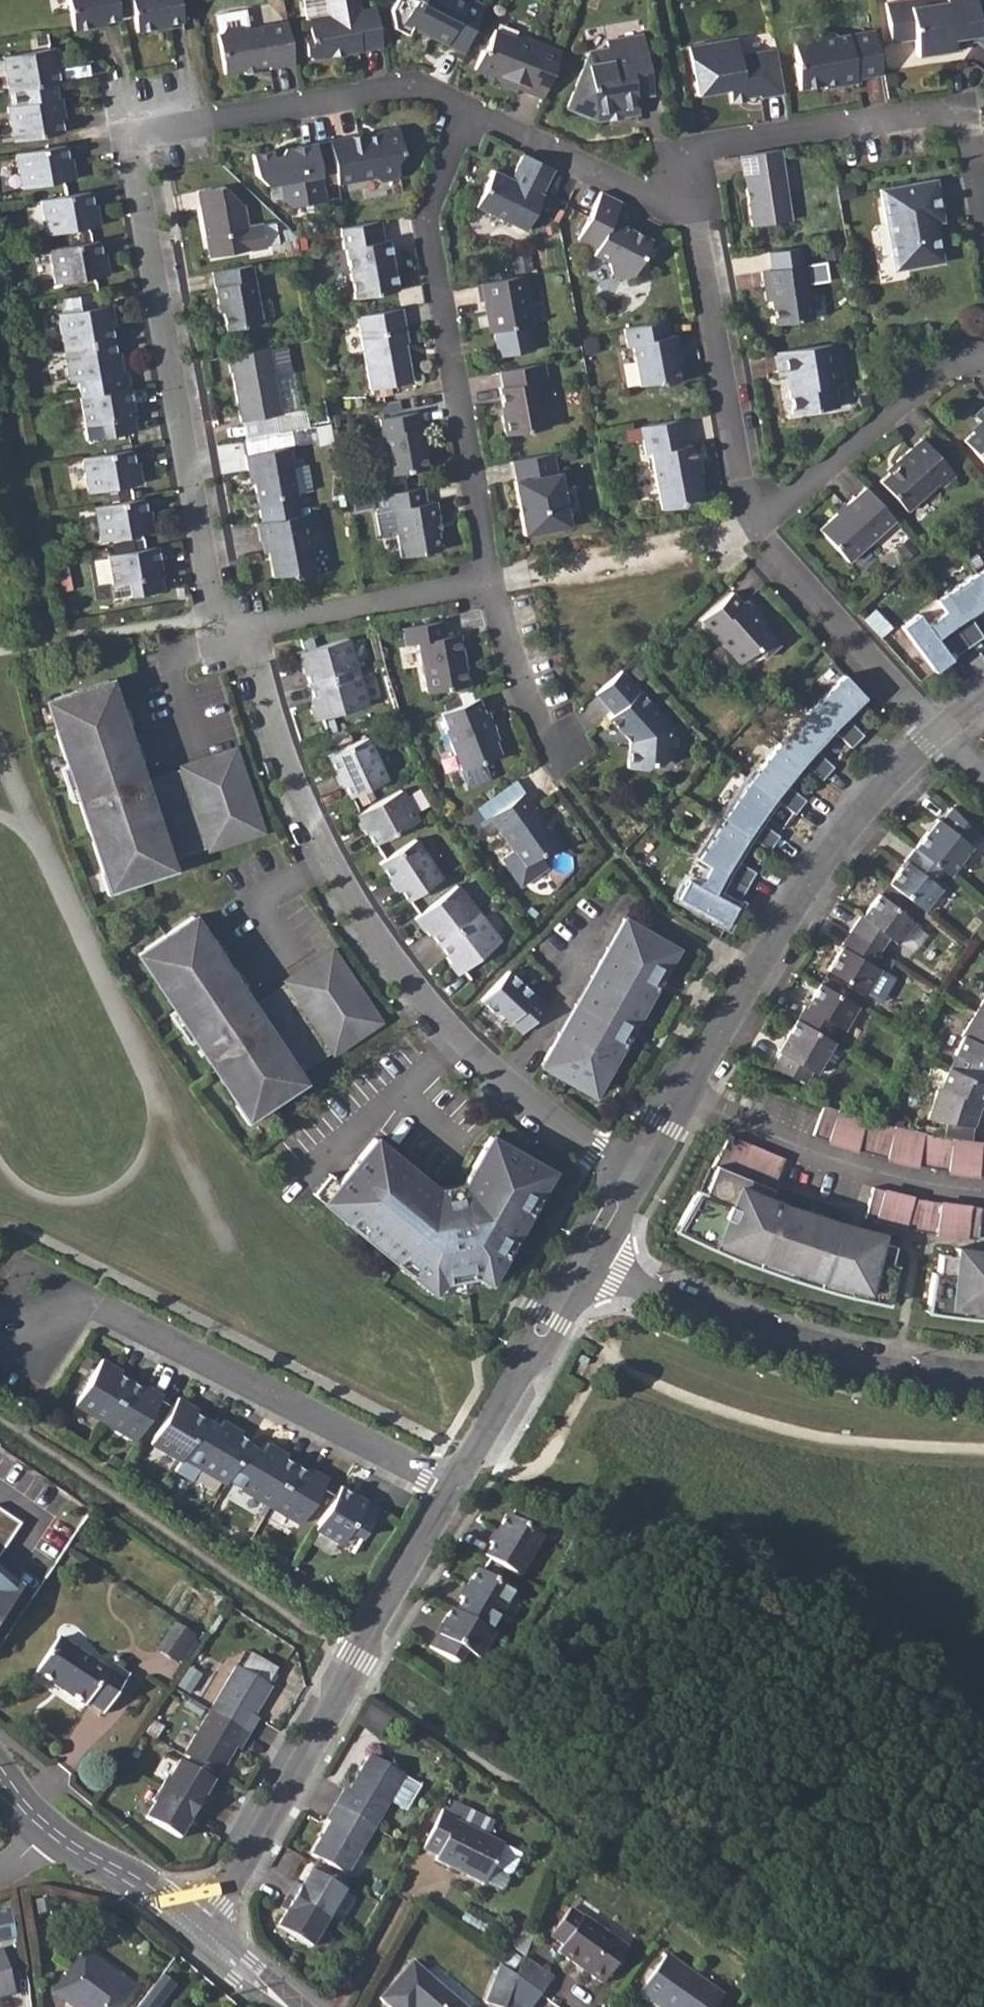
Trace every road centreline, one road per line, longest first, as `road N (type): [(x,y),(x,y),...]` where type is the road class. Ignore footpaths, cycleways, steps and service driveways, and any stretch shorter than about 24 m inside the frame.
road 1 (residential): [(467,113),(411,88),(131,141),(223,632)]
road 2 (residential): [(223,632),(306,841),(394,962),(479,1064),(568,1137),(631,1174)]
road 3 (tertiary): [(196,1931),(452,1486)]
road 4 (residential): [(0,1325),(103,1307),(452,1486)]
road 5 (residential): [(490,583),(425,218),(467,113)]
road 6 (tertiary): [(675,1093),(706,1064),(808,887),(933,739)]
road 7 (residential): [(696,216),(697,150),(965,113),(983,215)]
road 8 (residential): [(584,1255),(660,1296),(770,1340),(896,1372),(983,1384)]
road 9 (residential): [(983,1190),(892,1176),(675,1093)]
road 10 (residential): [(755,530),(696,216)]
road 11 (residential): [(983,346),(911,389),(755,530)]
road 12 (residential): [(933,739),(755,530)]
road 13 (residential): [(223,632),(490,583)]
road 14 (tertiary): [(452,1486),(584,1255)]
road 15 (residential): [(696,216),(467,113)]
road 16 (residential): [(556,754),(521,682),(490,583)]
road 17 (tertiary): [(48,1829),(196,1931)]

